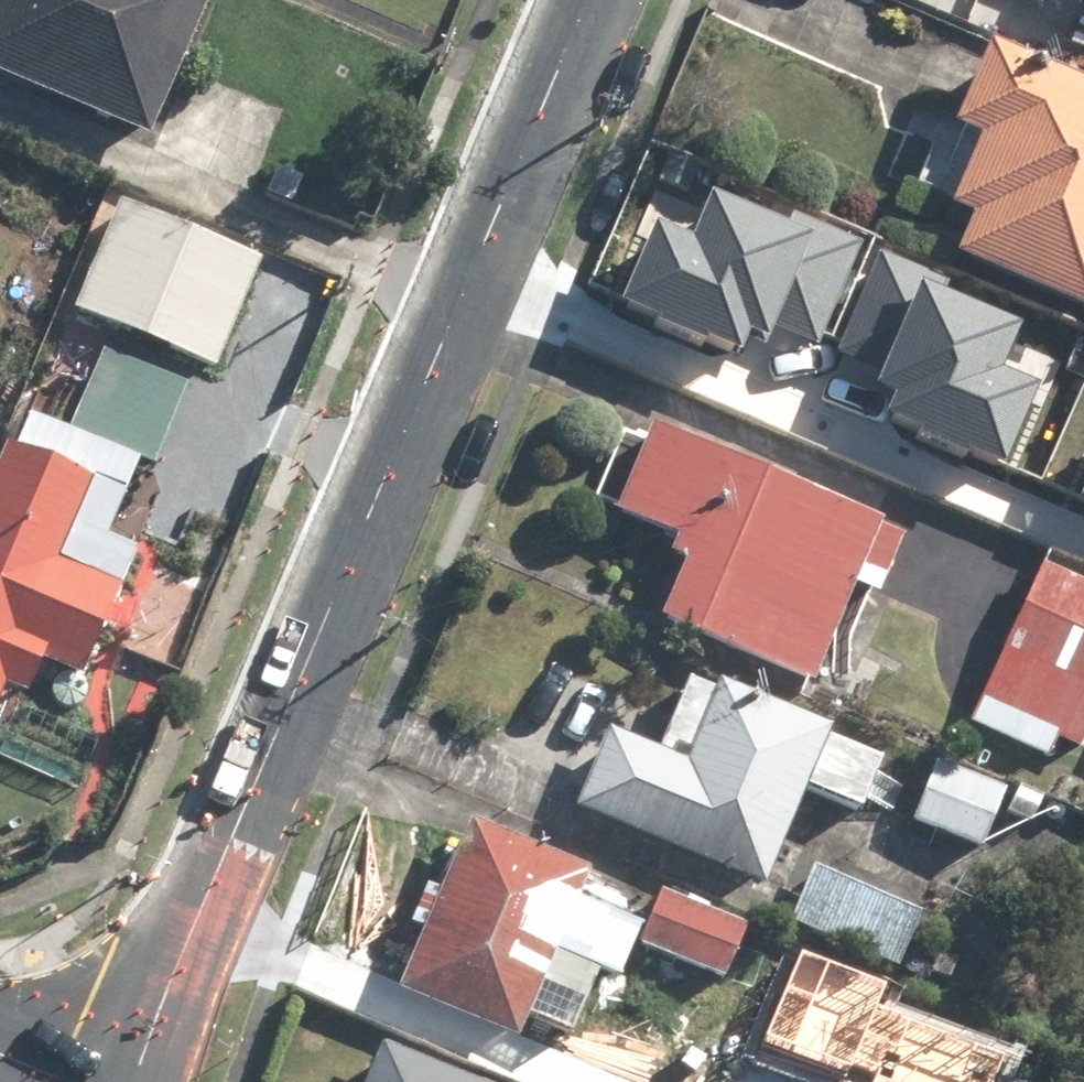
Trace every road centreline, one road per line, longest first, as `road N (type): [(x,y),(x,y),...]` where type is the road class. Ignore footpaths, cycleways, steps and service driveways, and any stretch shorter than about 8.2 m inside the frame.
road 1 (residential): [(589,0),(133,1081)]

